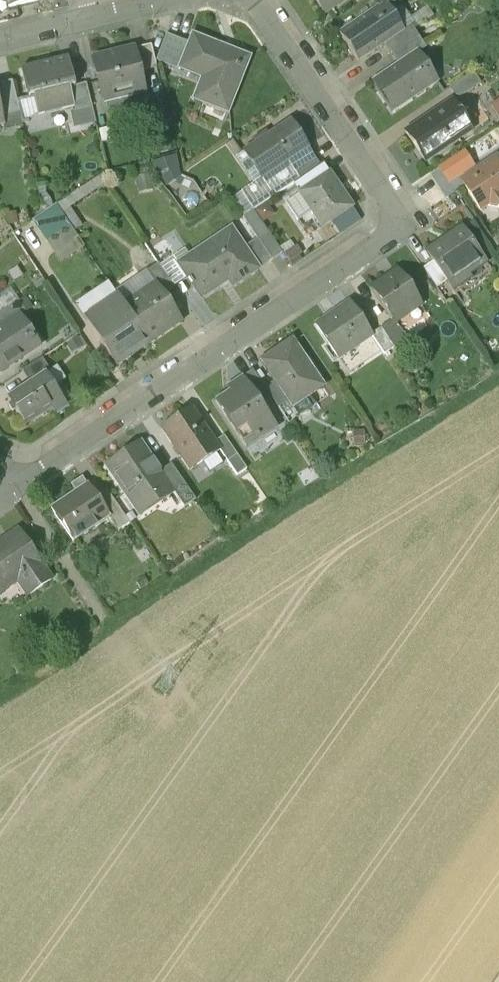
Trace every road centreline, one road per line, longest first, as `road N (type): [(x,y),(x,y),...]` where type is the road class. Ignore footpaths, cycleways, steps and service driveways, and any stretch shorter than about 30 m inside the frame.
road 1 (residential): [(263,0),(384,191),(388,223),(374,246),(12,487)]
road 2 (track): [(0,705),(498,386)]
road 3 (residential): [(111,633),(12,487)]

